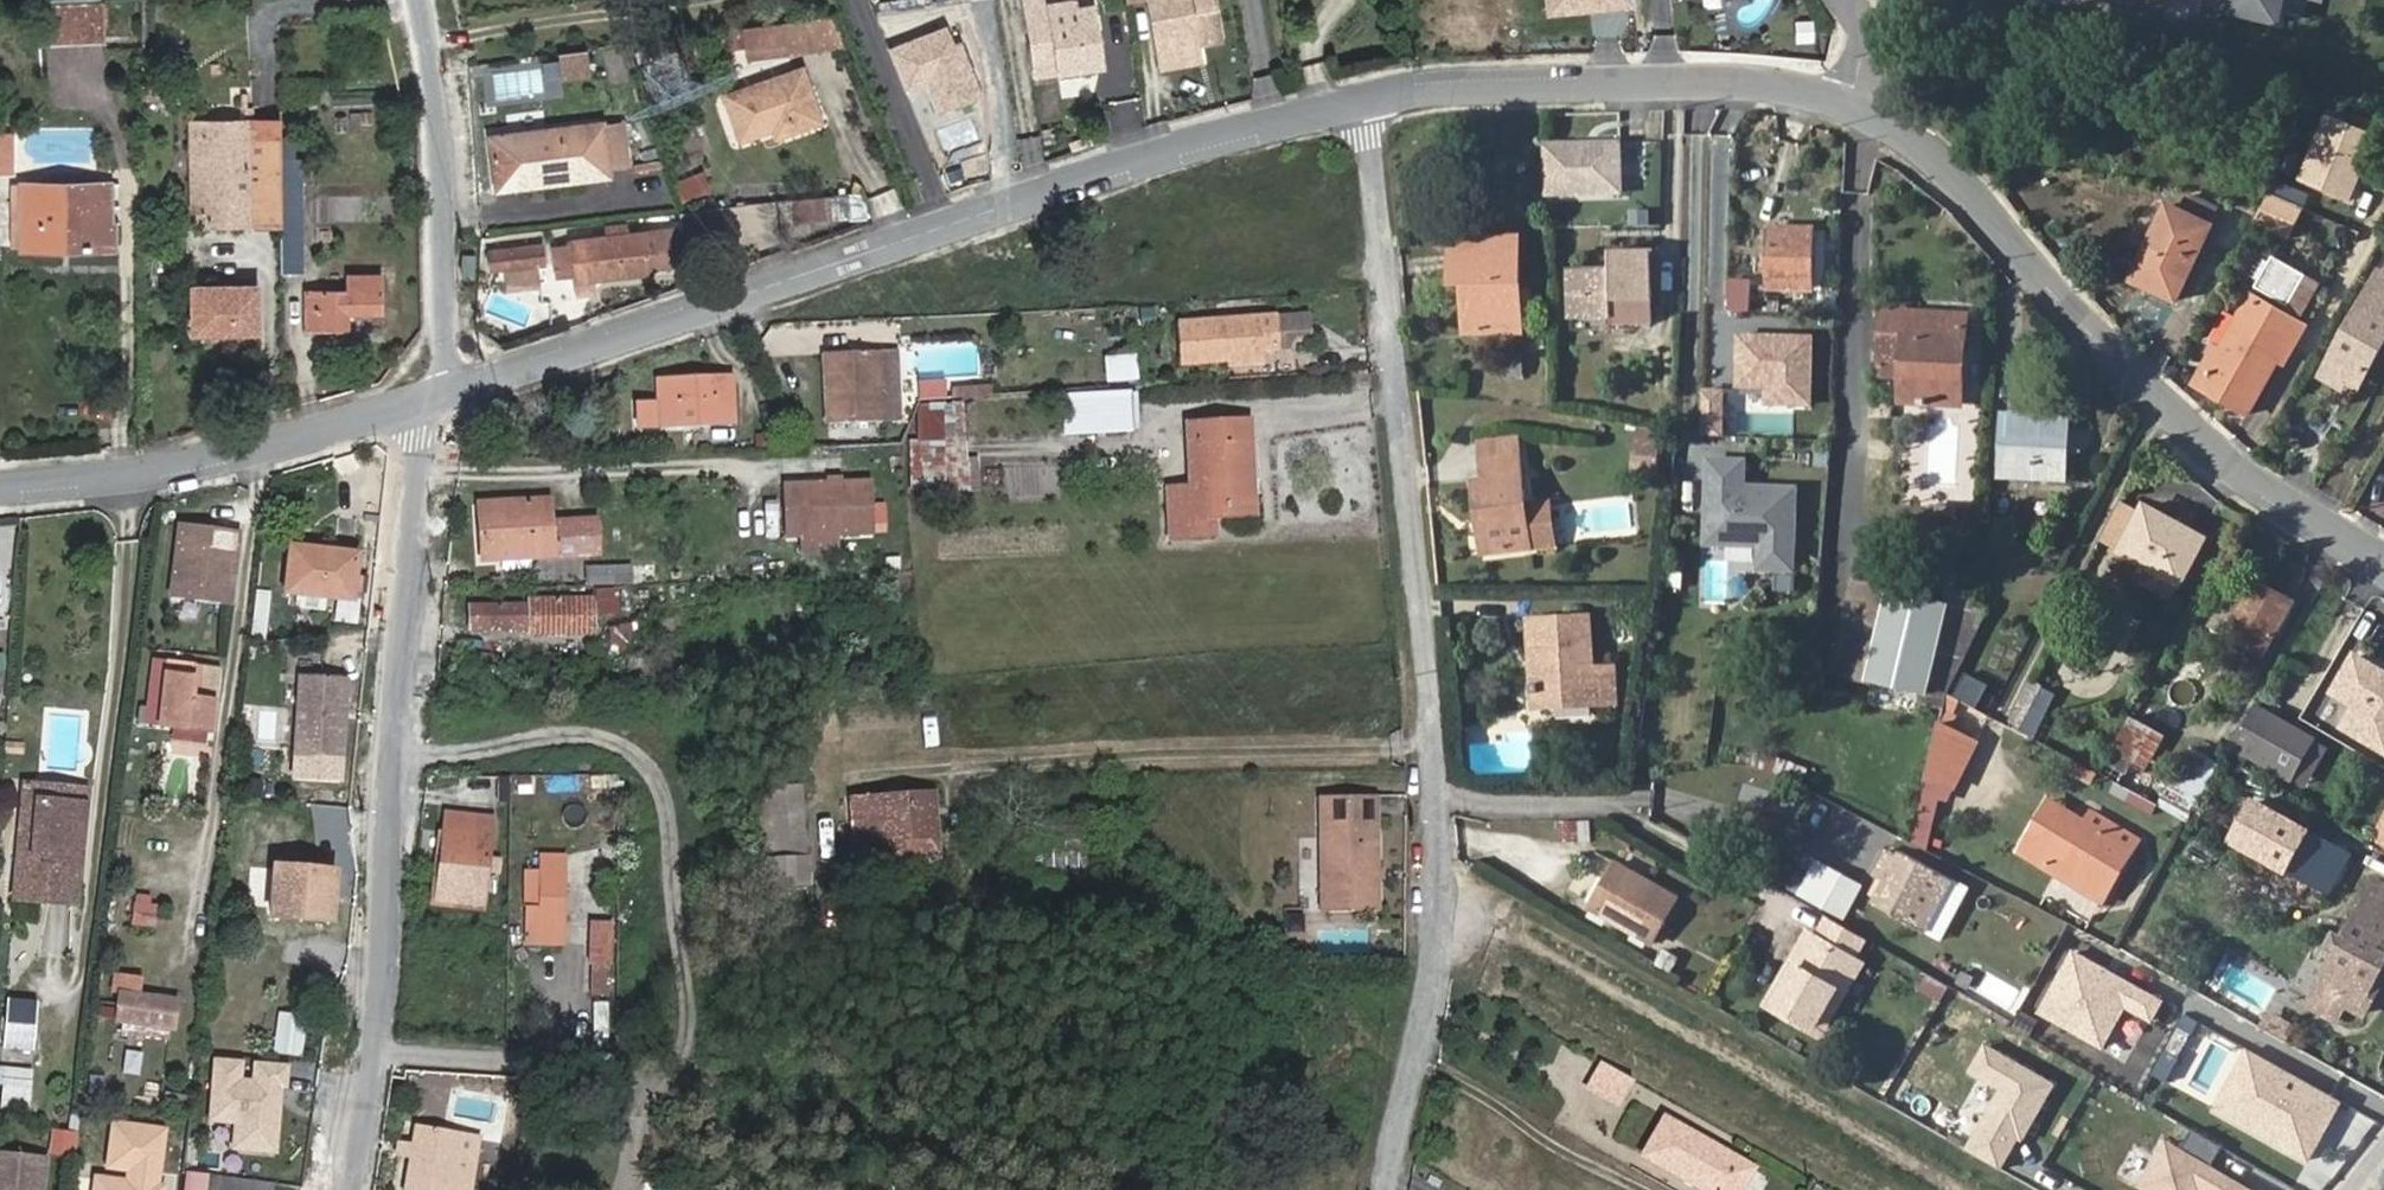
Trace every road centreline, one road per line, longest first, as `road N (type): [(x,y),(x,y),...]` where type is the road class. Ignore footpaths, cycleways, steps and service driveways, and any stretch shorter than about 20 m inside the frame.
road 1 (residential): [(1399,1189),(1452,888),(1384,99)]
road 2 (residential): [(1384,99),(1207,139),(454,392)]
road 3 (residential): [(356,1189),(377,1056),(421,449),(454,392)]
road 4 (residential): [(2383,559),(2250,483),(2174,418),(2070,314),(1978,206),(1866,106)]
road 5 (residential): [(1866,106),(1647,76),(1384,99)]
road 6 (residential): [(454,392),(185,464),(0,487)]
road 7 (residential): [(454,392),(448,69),(431,0)]

